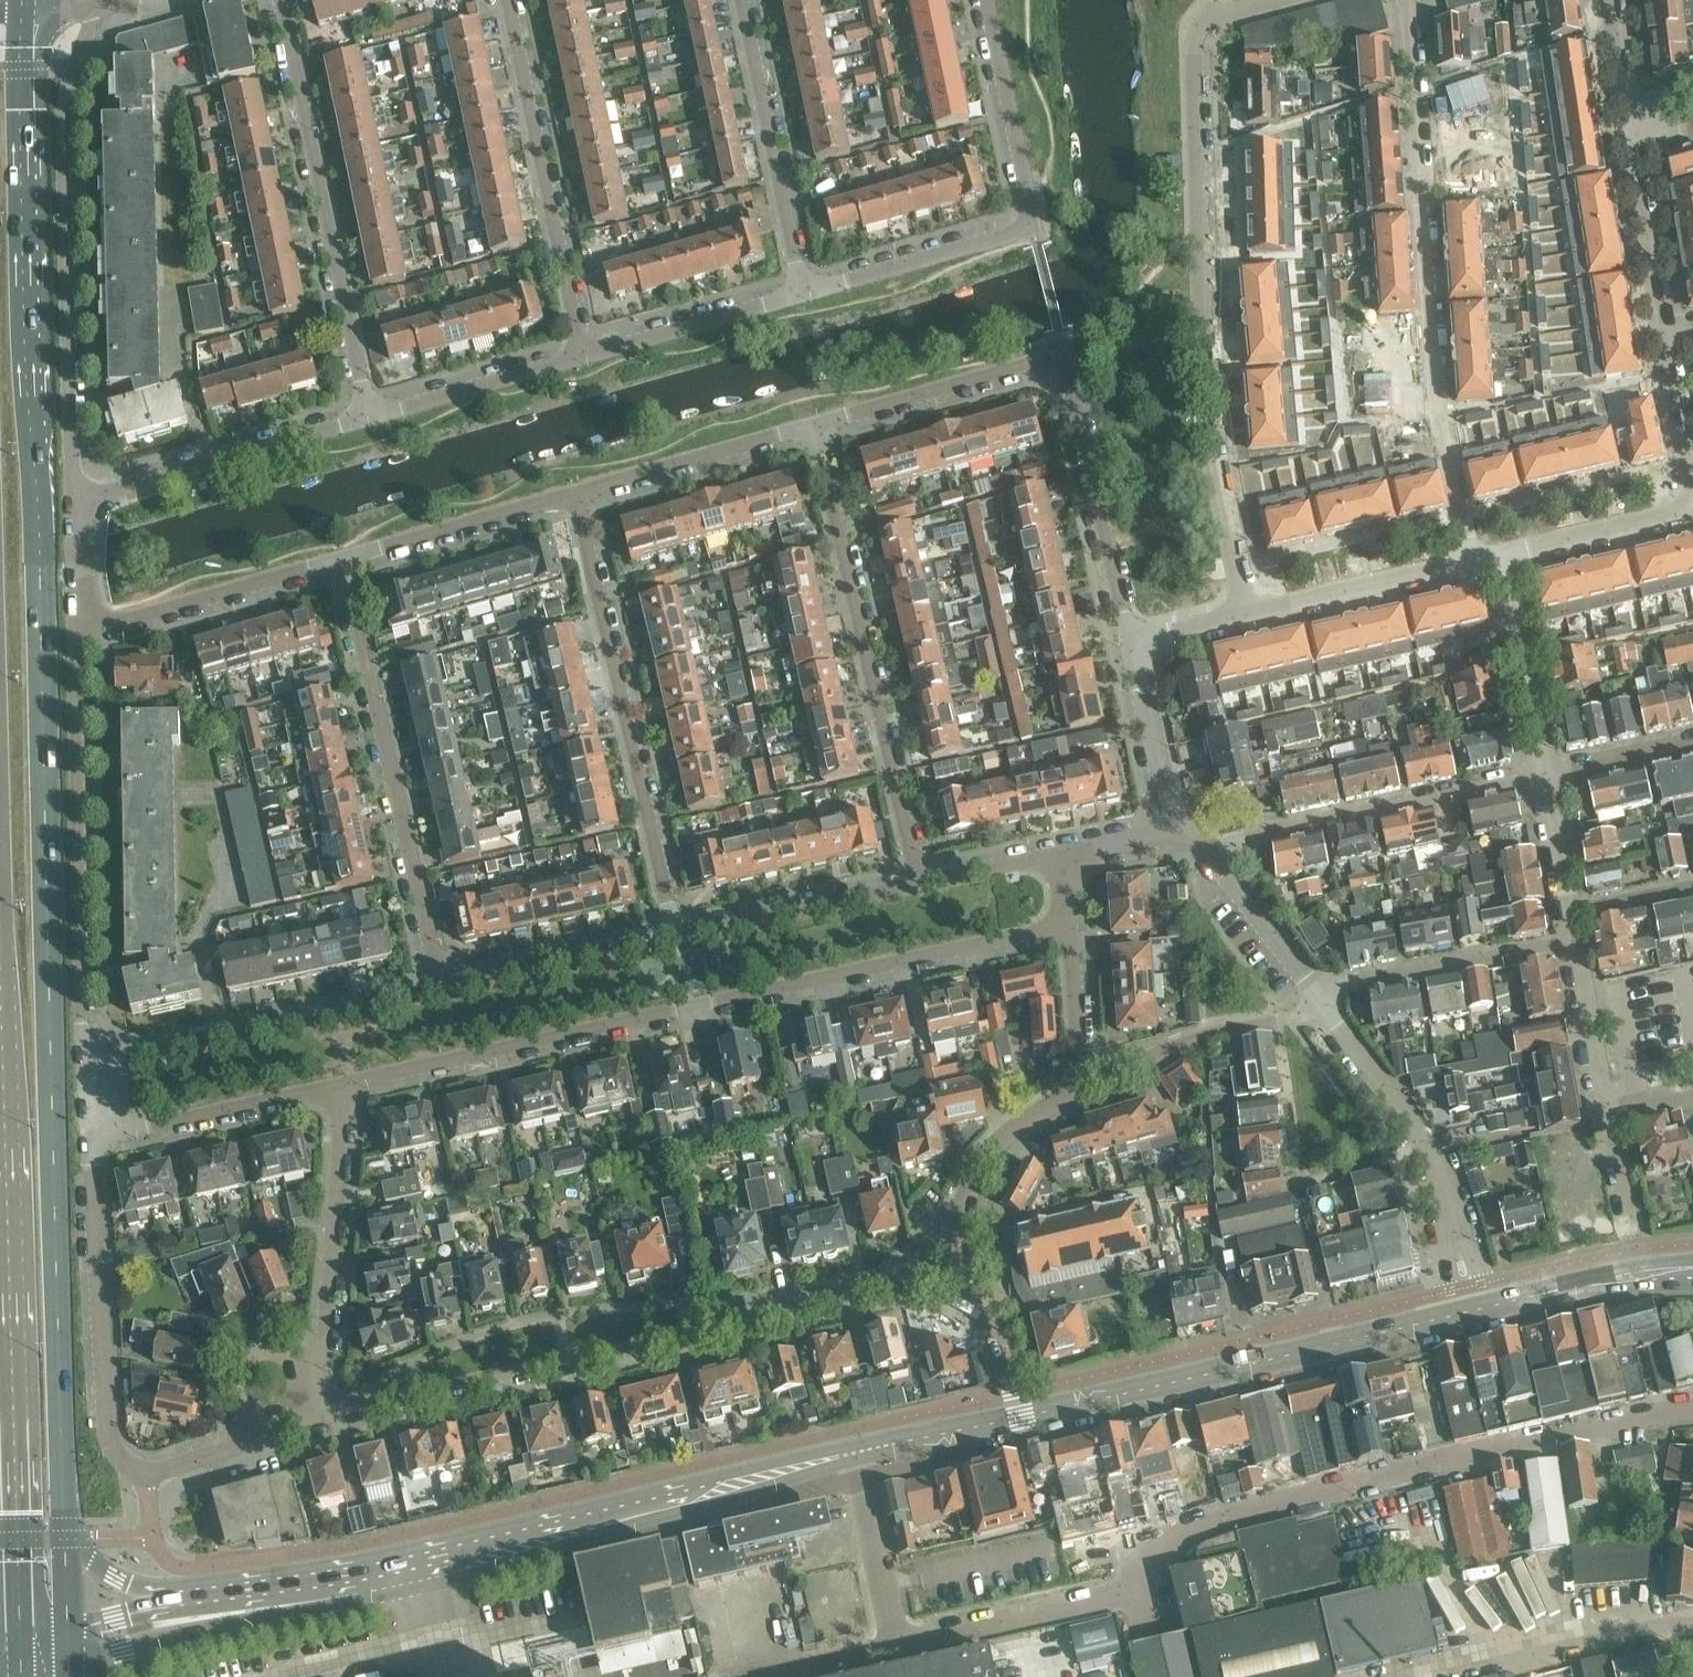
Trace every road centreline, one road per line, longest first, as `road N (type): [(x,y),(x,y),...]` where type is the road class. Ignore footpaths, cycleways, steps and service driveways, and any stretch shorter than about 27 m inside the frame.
road 1 (primary): [(72,1541),(45,548),(25,309),(22,0)]
road 2 (primary): [(0,791),(23,1658)]
road 3 (residential): [(1692,1408),(1261,1504),(1167,1545),(1124,1597),(896,1648)]
road 4 (residential): [(345,1084),(1068,924)]
road 5 (secondary): [(1476,1313),(852,1452)]
road 6 (residential): [(301,1428),(630,1358),(910,1271)]
road 7 (residential): [(1193,38),(1214,470),(1246,616)]
road 8 (residential): [(1477,562),(1442,415),(1411,0)]
road 9 (residential): [(76,506),(62,123),(97,0)]
road 10 (secondary): [(852,1452),(361,1577)]
road 11 (residential): [(802,292),(1033,228),(986,0)]
road 12 (residential): [(917,883),(812,430)]
road 13 (residential): [(675,938),(578,495)]
road 14 (residential): [(442,990),(347,563)]
road 15 (residential): [(92,1072),(75,636)]
road 16 (residential): [(369,418),(282,0)]
road 17 (residential): [(583,357),(505,0)]
road 18 (residential): [(149,1479),(108,1448),(96,1140)]
road 19 (residential): [(442,990),(92,1072)]
road 20 (residential): [(1476,1313),(1425,1141),(1323,998)]
road 21 (residential): [(1208,848),(1343,810),(1388,809),(1549,773)]
road 22 (residential): [(76,506),(369,418)]
road 23 (secondary): [(73,1675),(126,1648),(361,1577)]
road 24 (residential): [(802,292),(741,0)]
road 25 (residential): [(321,1378),(345,1084)]
road 26 (residential): [(1130,644),(1069,370),(1058,361)]
road 27 (residential): [(75,636),(347,563)]
road 28 (residential): [(1323,998),(1359,981),(1574,945)]
road 29 (residential): [(812,430),(1058,361)]
road 30 (residential): [(96,1140),(345,1084)]
road 31 (residential): [(917,883),(675,938)]
road 32 (residential): [(578,495),(812,430)]
road 33 (residential): [(347,563),(578,495)]
road 34 (residential): [(675,938),(442,990)]
road 35 (residential): [(1246,616),(1477,562)]
road 36 (residential): [(1692,1623),(1466,1676)]
road 37 (residential): [(583,357),(802,292)]
road 38 (residential): [(369,418),(583,357)]
road 39 (residential): [(1549,773),(1504,556)]
road 40 (secondary): [(1692,1274),(1640,1276),(1476,1313)]
road 41 (residential): [(321,1378),(297,1350),(268,1345),(237,1361),(232,1401),(258,1428),(281,1434)]
road 42 (residential): [(896,1648),(852,1452)]
road 43 (residential): [(953,1231),(984,1168),(1013,1131),(1081,1083)]
road 44 (residential): [(1180,831),(1130,644)]
road 45 (residential): [(1504,556),(1692,512)]
road 46 (residential): [(1669,333),(1643,143)]
road 47 (residential): [(1323,998),(1208,848)]
road 48 (secondary): [(361,1577),(184,1601)]
road 49 (residential): [(1604,1112),(1574,945)]
road 50 (residential): [(1081,1083),(1068,924)]
road 51 (residential): [(1692,740),(1549,773)]
road 52 (residential): [(1057,856),(917,883)]
road 53 (residential): [(1571,912),(1549,773)]
road 54 (residential): [(149,1479),(281,1434)]
road 55 (residential): [(1692,467),(1669,333)]
road 56 (residential): [(1081,1083),(1206,1031)]
road 57 (residential): [(766,1676),(896,1648)]
road 58 (residential): [(75,636),(76,506)]
road 59 (primary): [(184,1601),(119,1580),(72,1541)]
road 60 (residential): [(1633,1237),(1604,1112)]
road 61 (residential): [(1057,856),(1180,831)]
road 62 (residential): [(1571,912),(1692,886)]

